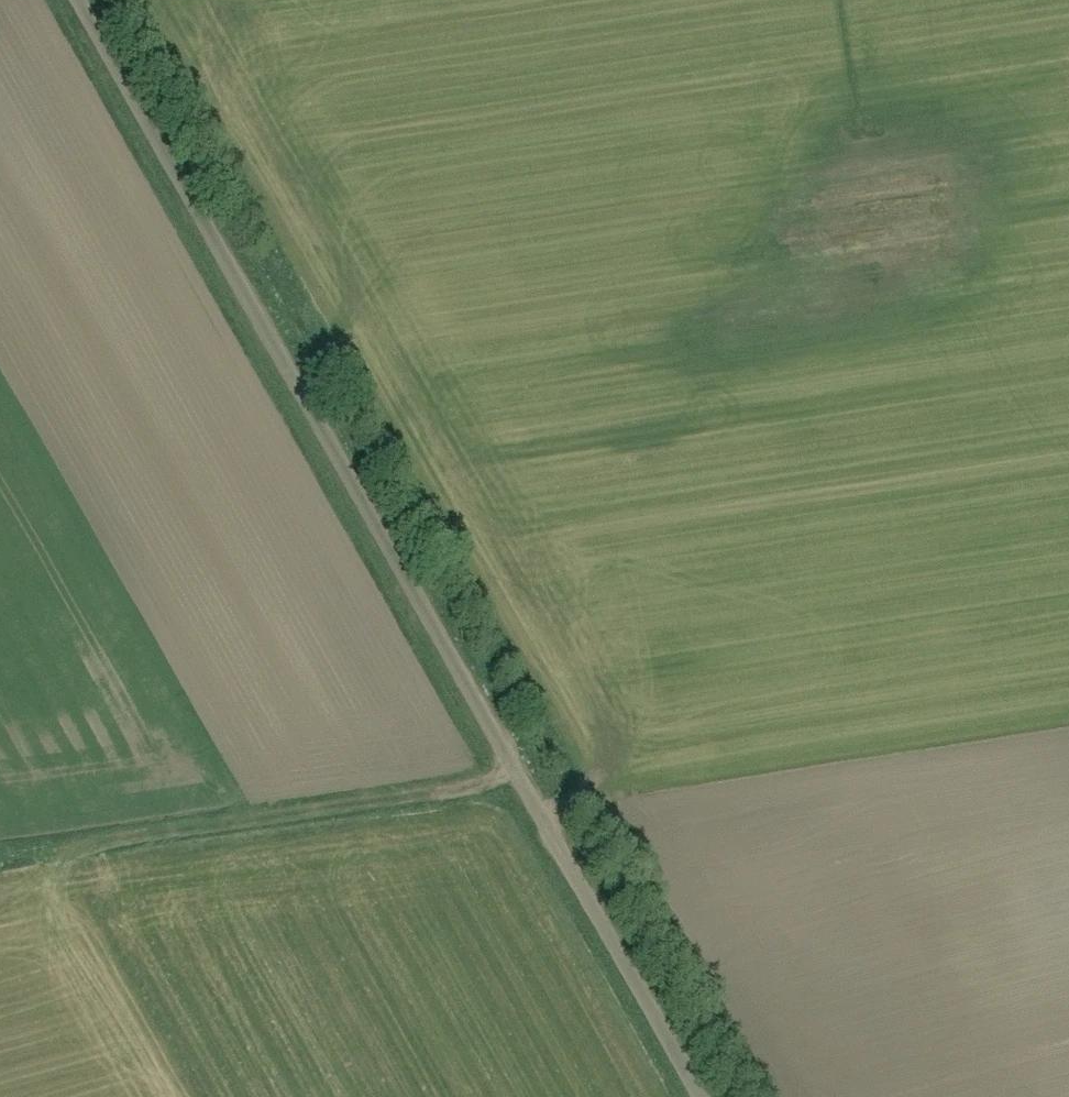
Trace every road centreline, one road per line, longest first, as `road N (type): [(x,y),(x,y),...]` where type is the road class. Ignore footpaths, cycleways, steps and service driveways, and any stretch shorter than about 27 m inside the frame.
road 1 (residential): [(73,0),(694,1096)]
road 2 (track): [(518,784),(0,859)]

